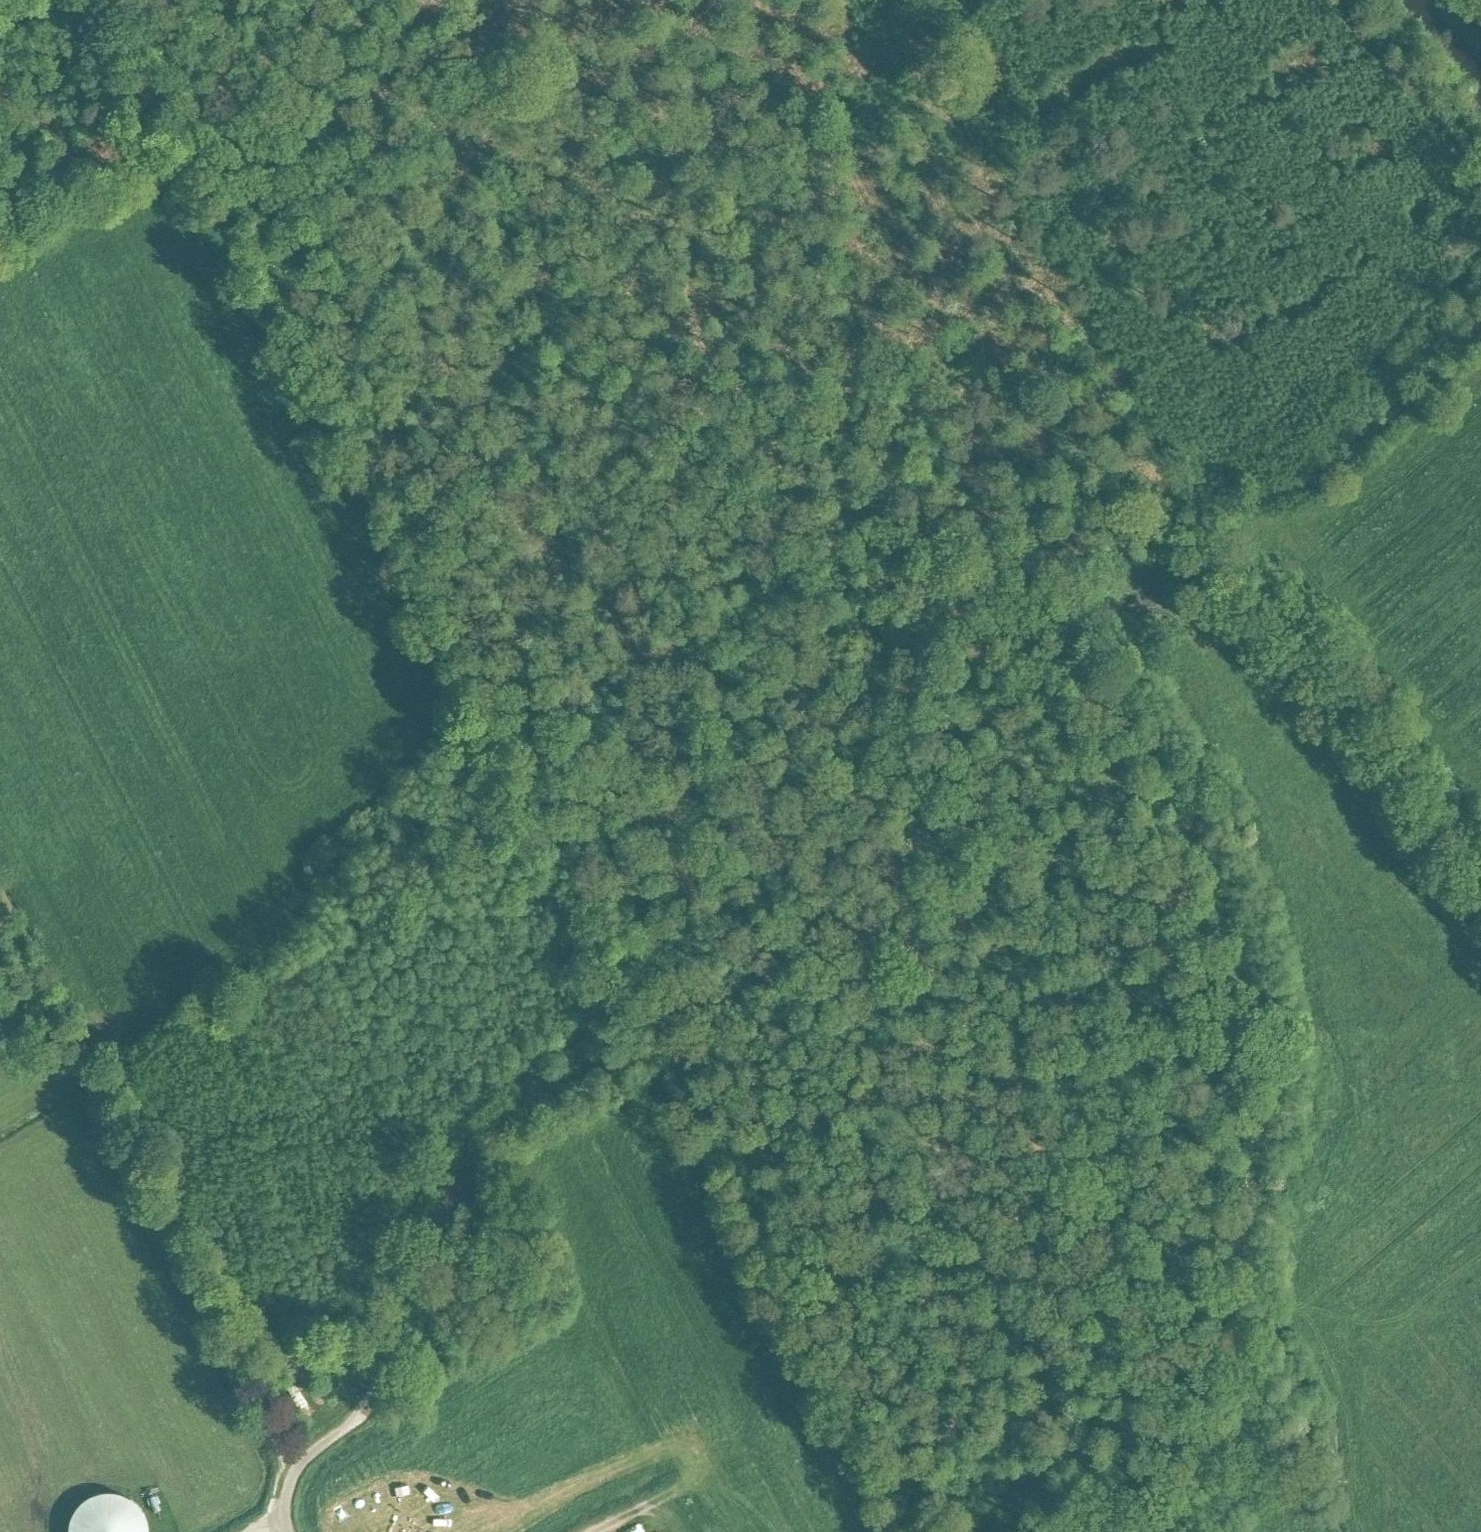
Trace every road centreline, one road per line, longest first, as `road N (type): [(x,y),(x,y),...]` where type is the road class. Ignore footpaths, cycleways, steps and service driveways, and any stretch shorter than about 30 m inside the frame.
road 1 (track): [(358,1415),(401,1386),(428,1349),(434,1243),(445,1202),(501,1121),(544,1087),(722,990),(720,939),(666,839),(677,801),(708,780),(1220,552)]
road 2 (track): [(295,1470),(0,913)]
road 3 (unclassified): [(358,1415),(295,1470),(286,1494),(288,1531)]

